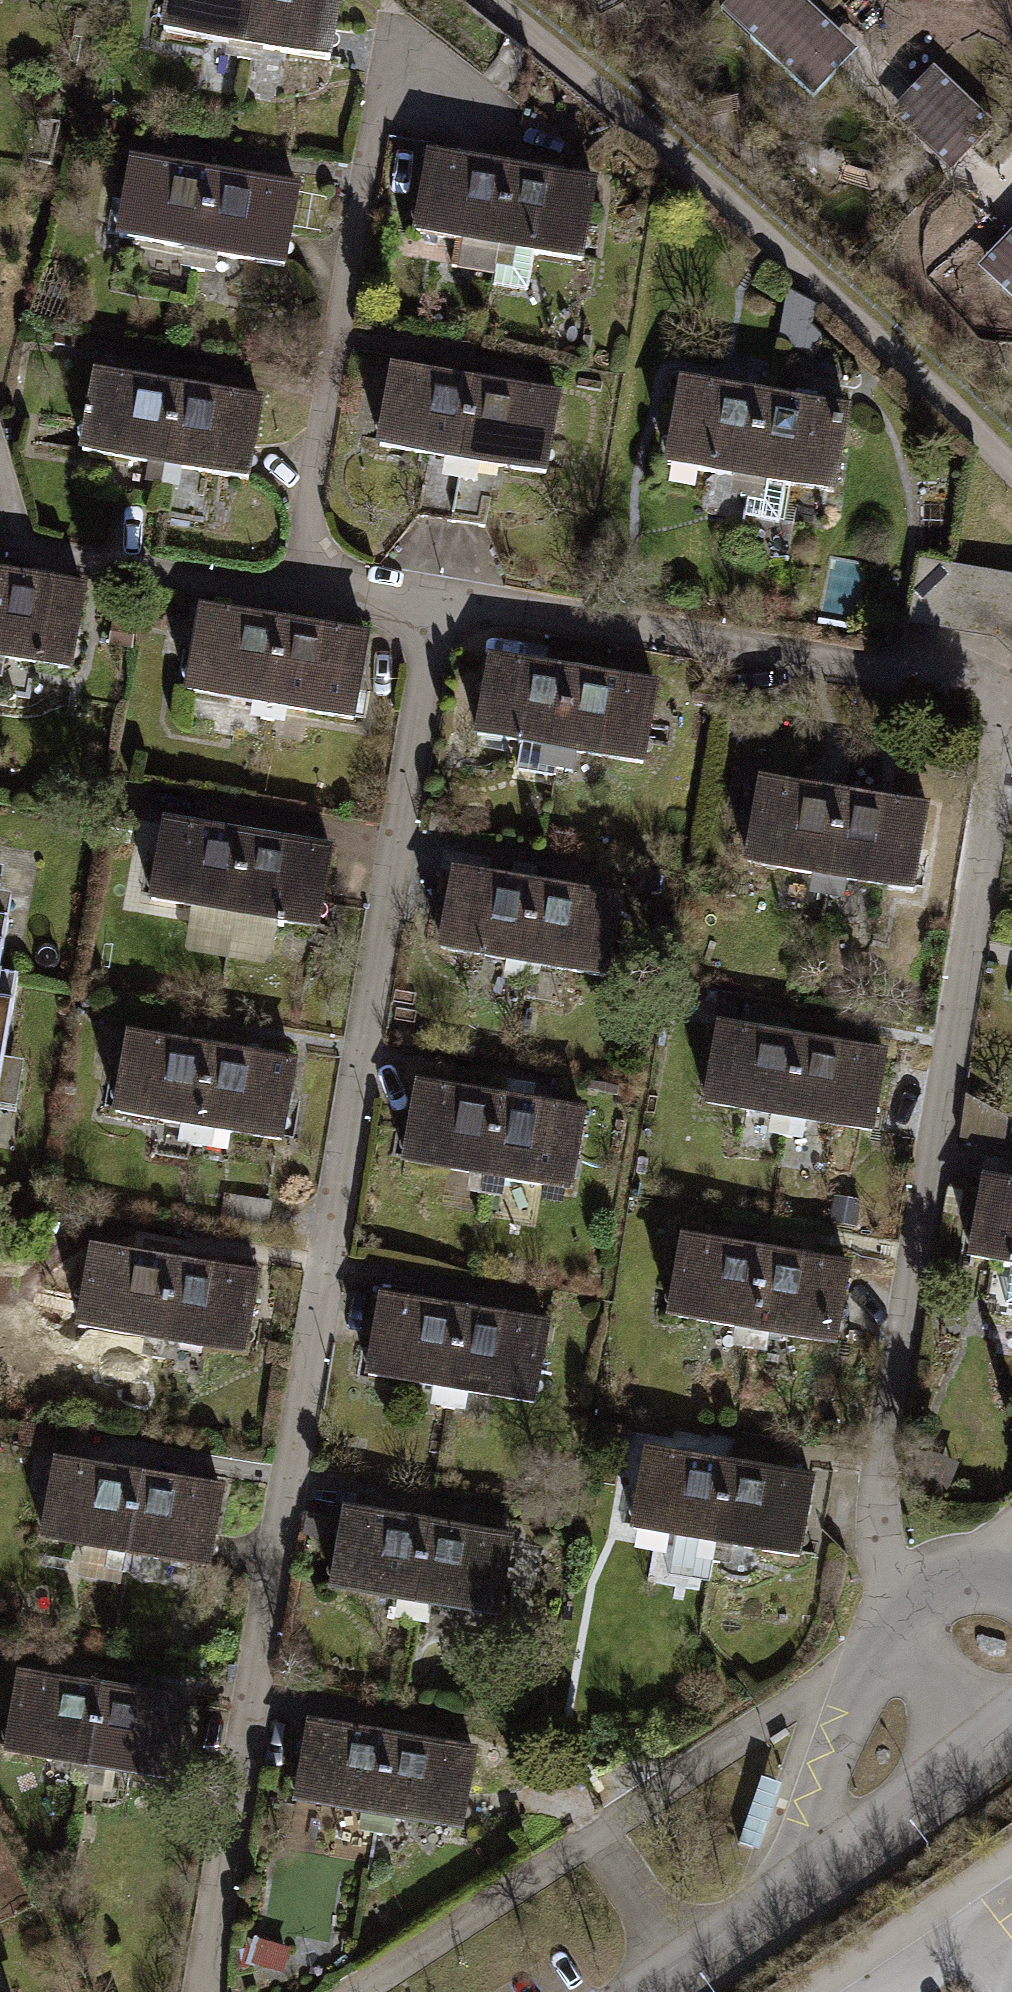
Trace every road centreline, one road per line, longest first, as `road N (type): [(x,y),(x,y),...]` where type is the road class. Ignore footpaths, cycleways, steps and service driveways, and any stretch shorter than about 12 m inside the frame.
road 1 (residential): [(982,1752),(879,1562),(870,1485),(996,740),(971,690),(431,599),(191,1991)]
road 2 (residential): [(656,1991),(982,1752)]

